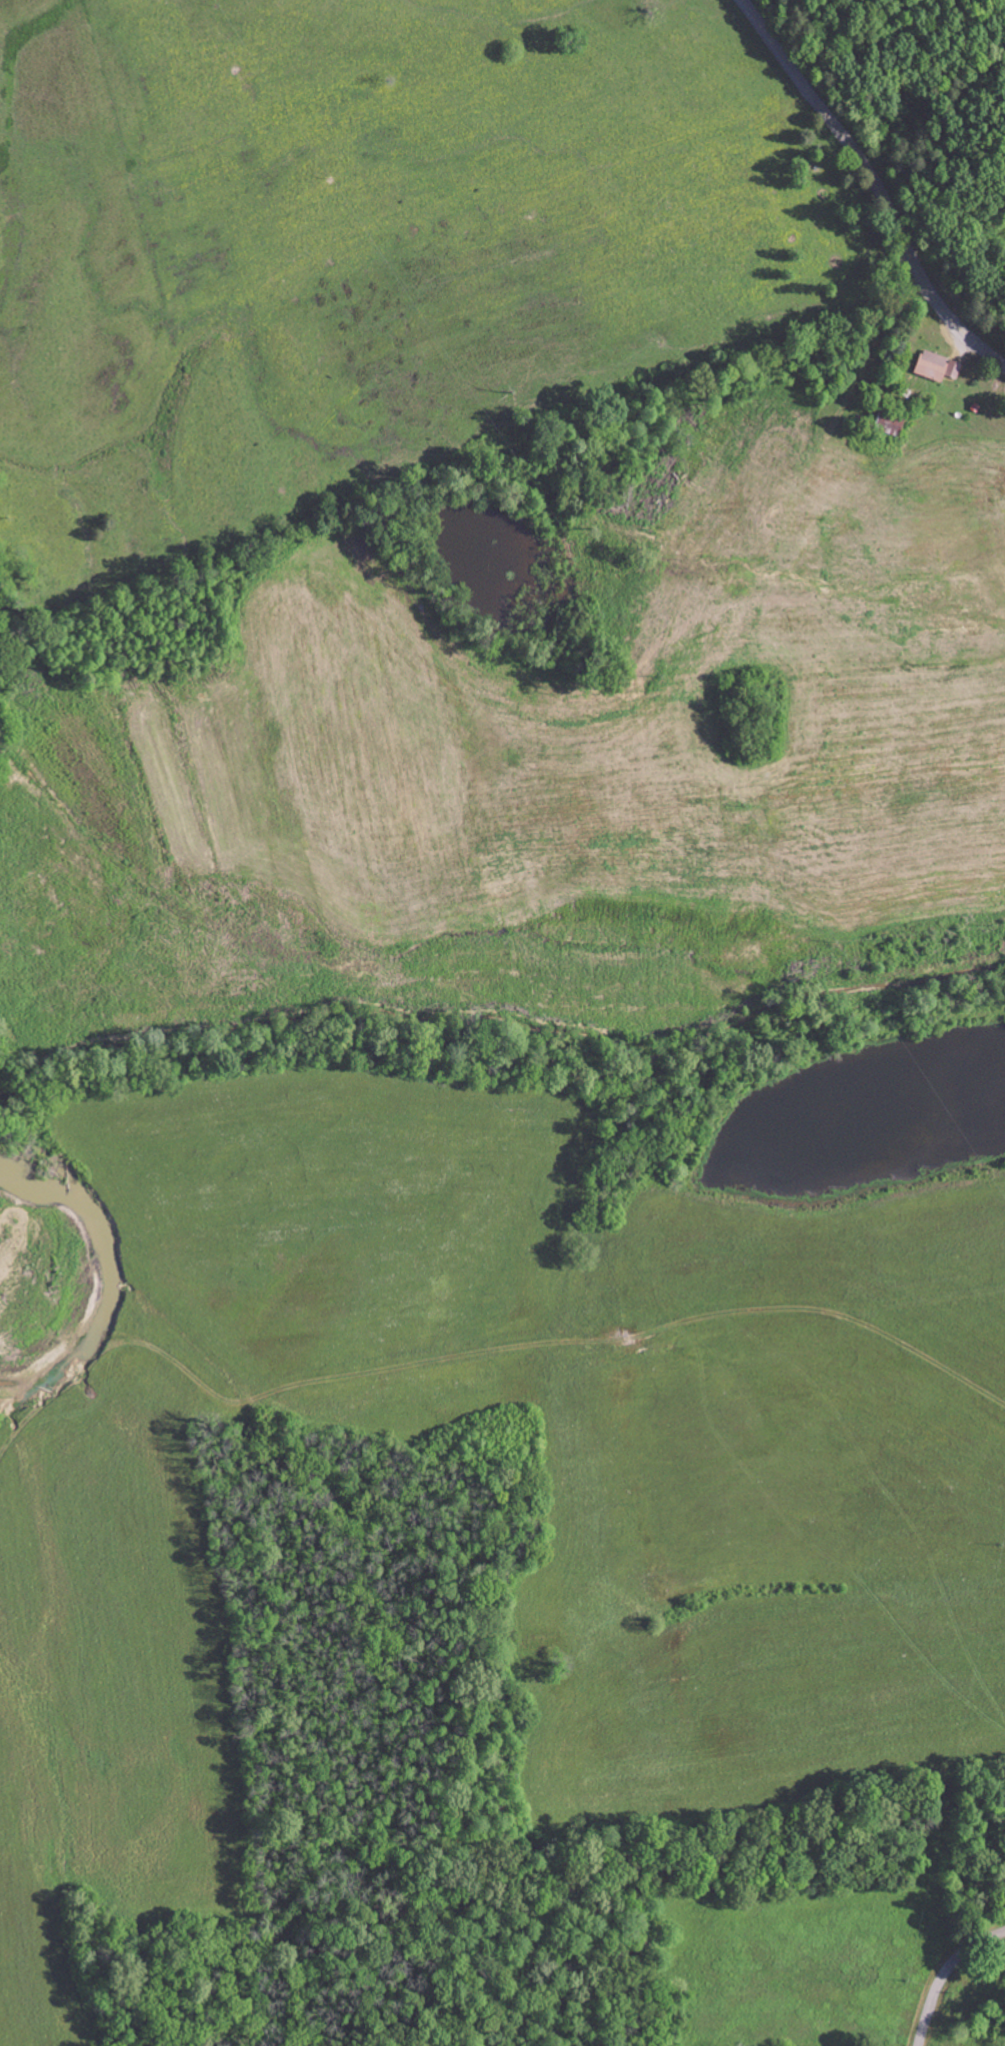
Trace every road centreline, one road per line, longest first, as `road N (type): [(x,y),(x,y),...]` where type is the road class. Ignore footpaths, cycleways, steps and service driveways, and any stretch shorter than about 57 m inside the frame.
road 1 (secondary): [(1004,367),(942,310),(853,150),(741,0)]
road 2 (residential): [(918,2045),(946,1971),(1004,1930)]

